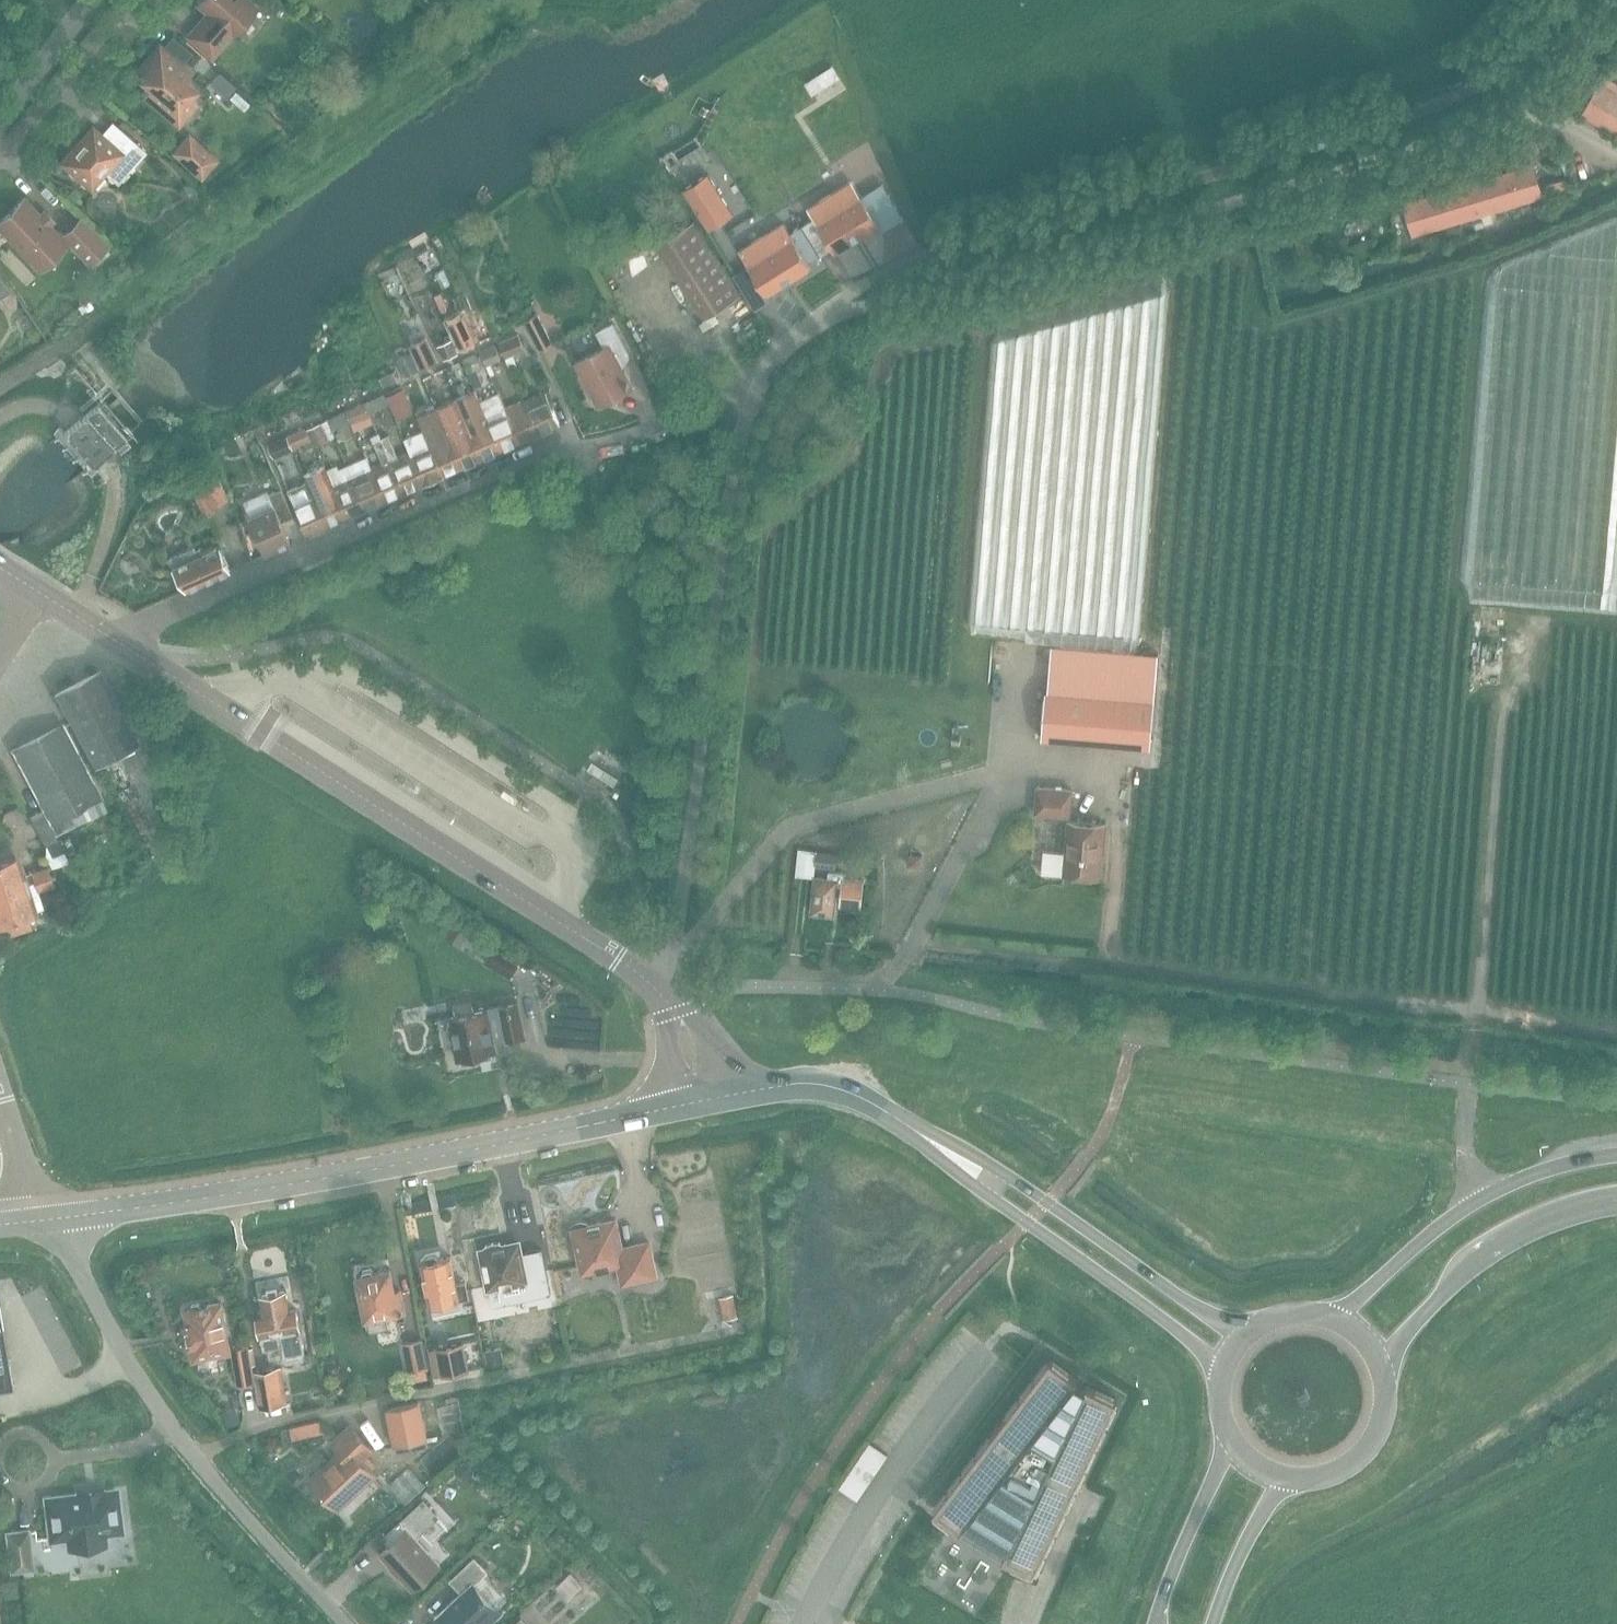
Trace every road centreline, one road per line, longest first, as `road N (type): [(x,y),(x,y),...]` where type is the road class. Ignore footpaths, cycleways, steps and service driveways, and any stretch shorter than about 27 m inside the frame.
road 1 (unclassified): [(768,366),(818,318),(1533,111),(1552,116)]
road 2 (tertiary): [(678,1011),(621,961),(116,641)]
road 3 (residential): [(116,641),(525,458),(612,439),(724,390)]
road 4 (residential): [(678,1011),(671,963),(728,506),(735,454),(768,366)]
road 5 (tertiary): [(62,1217),(461,1152),(700,1100)]
road 6 (residential): [(344,1623),(160,1416),(101,1322),(62,1217)]
road 7 (tertiary): [(1616,1155),(1553,1165),(1482,1197),(1339,1314)]
road 8 (tertiary): [(978,1173),(998,1202),(1199,1346),(1220,1370)]
road 9 (tertiary): [(1244,1332),(1047,1202),(978,1173)]
road 10 (tertiary): [(978,1173),(833,1087),(801,1083),(700,1100)]
road 11 (tertiary): [(1383,1356),(1485,1252),(1616,1200)]
road 12 (residential): [(888,990),(723,987),(678,1011)]
road 13 (tertiary): [(1276,1477),(1332,1477),(1369,1452),(1387,1423),(1391,1385),(1383,1356)]
road 14 (residential): [(0,153),(127,0)]
road 15 (tertiary): [(1232,1444),(1155,1623)]
road 16 (tertiary): [(1211,1623),(1276,1477)]
road 17 (unclassified): [(0,123),(91,0)]
road 18 (residential): [(33,1220),(0,1098)]

